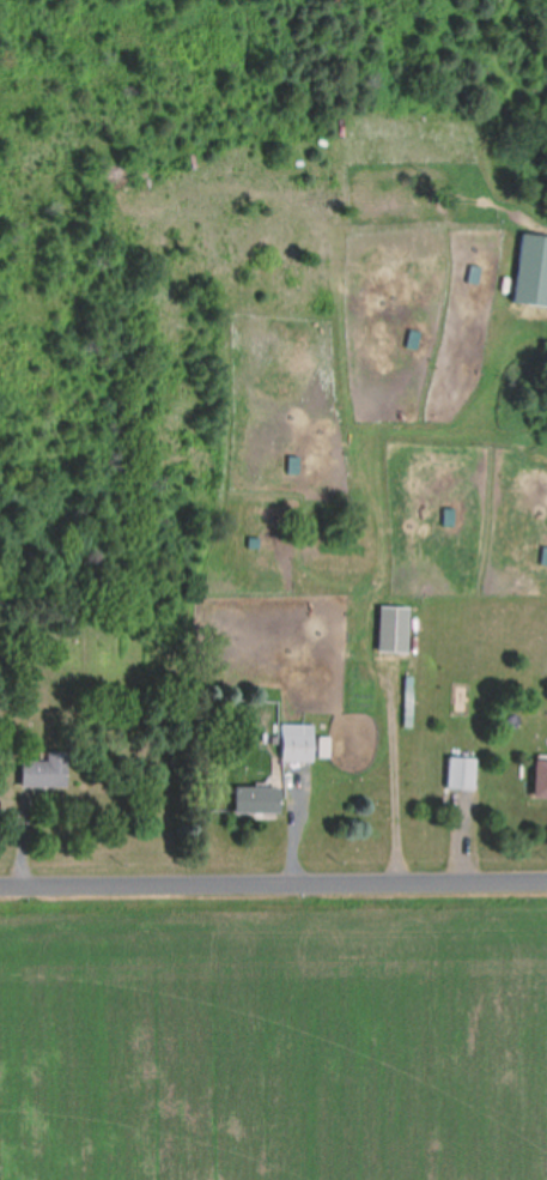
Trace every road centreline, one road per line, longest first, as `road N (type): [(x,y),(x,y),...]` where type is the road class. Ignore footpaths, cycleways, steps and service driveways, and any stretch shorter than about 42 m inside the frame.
road 1 (residential): [(0,880),(546,876)]

